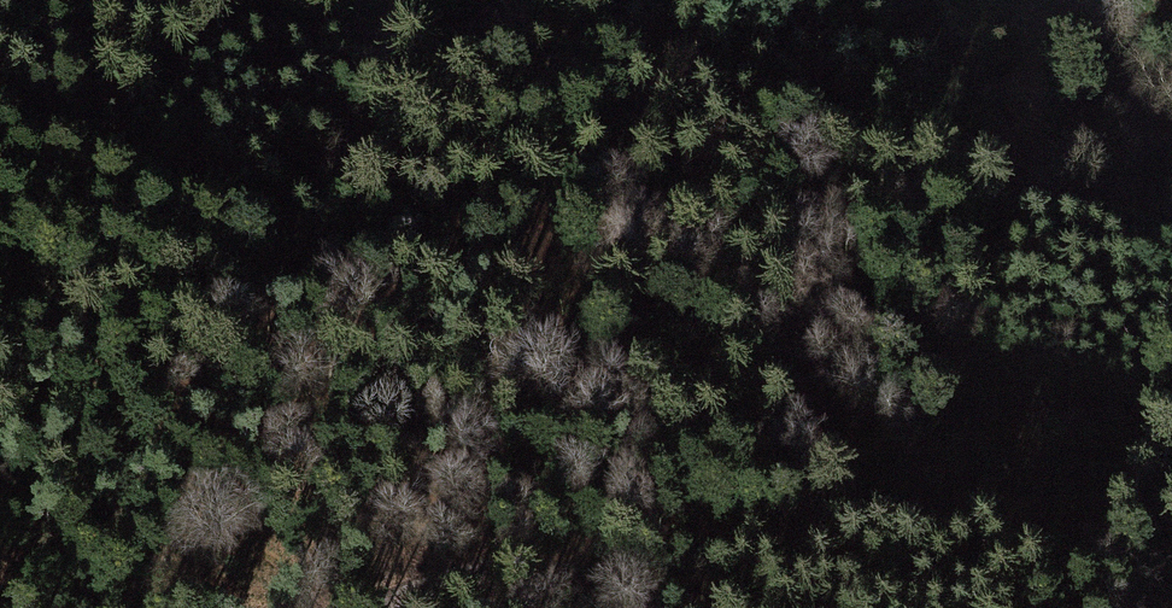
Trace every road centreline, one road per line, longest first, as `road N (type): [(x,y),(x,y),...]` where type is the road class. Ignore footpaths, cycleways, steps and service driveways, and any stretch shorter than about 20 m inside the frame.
road 1 (track): [(144,0),(605,64),(841,130),(959,185),(1171,224)]
road 2 (track): [(699,607),(558,566),(467,569),(382,607)]

